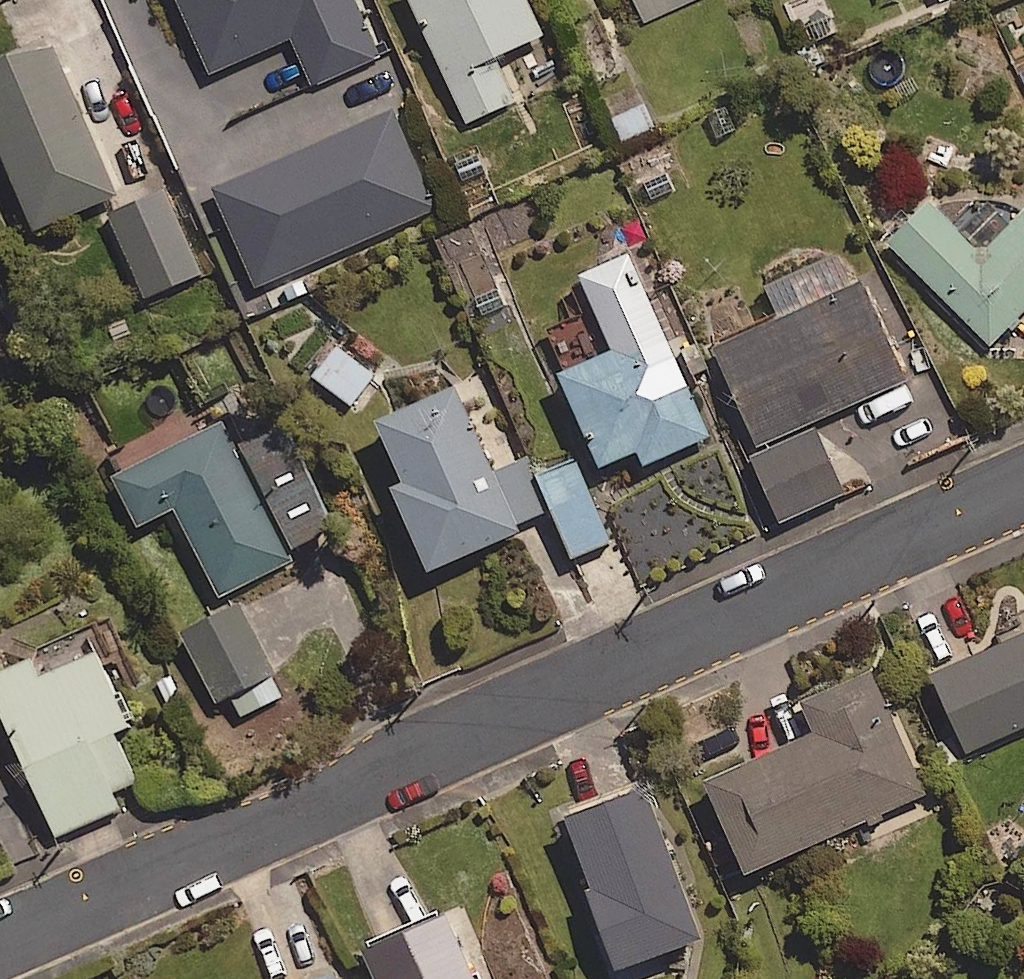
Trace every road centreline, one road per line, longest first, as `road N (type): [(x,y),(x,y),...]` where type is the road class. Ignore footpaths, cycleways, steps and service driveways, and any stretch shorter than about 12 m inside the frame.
road 1 (residential): [(0,939),(1023,486)]

